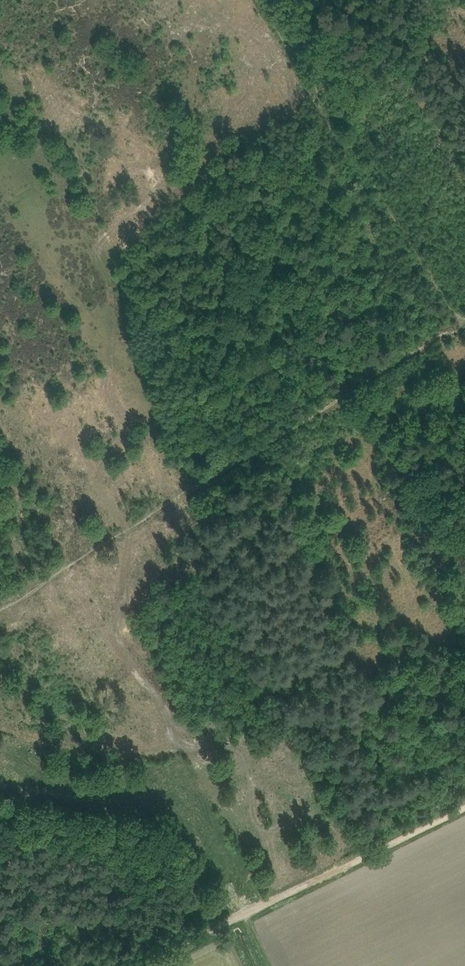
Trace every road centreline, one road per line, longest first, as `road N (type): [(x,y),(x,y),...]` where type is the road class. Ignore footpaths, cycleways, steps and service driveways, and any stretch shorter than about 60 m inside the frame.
road 1 (track): [(262,0),(464,325)]
road 2 (track): [(142,965),(464,810)]

